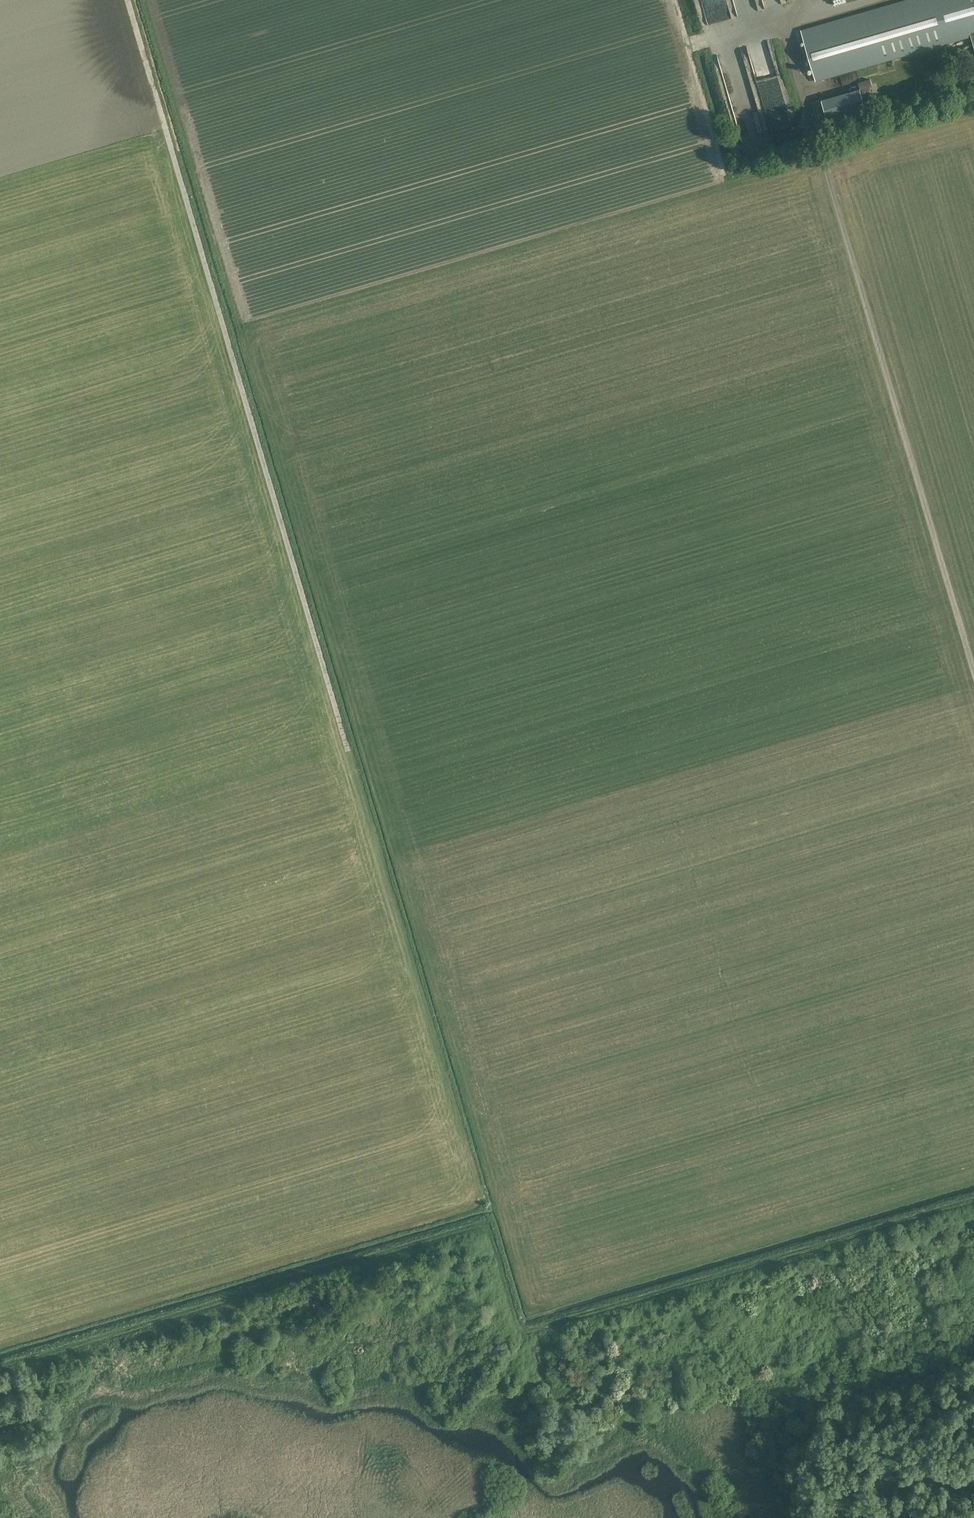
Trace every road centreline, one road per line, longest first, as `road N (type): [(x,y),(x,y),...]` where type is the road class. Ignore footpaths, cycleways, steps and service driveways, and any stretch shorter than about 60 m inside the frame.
road 1 (track): [(128,0),(338,715)]
road 2 (track): [(973,670),(817,132)]

